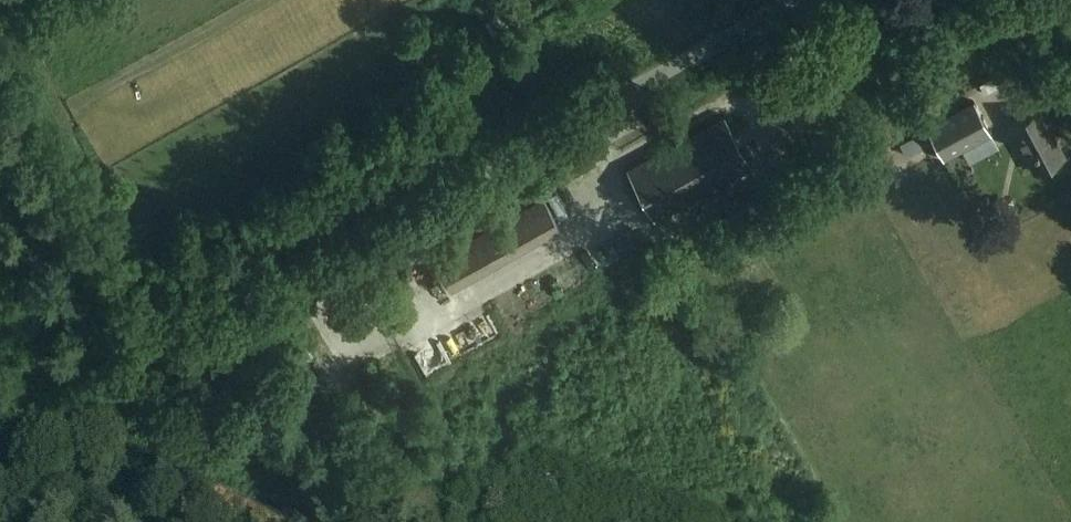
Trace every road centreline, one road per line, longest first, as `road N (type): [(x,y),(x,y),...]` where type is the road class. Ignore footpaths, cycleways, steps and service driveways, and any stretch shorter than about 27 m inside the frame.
road 1 (unclassified): [(790,0),(0,441)]
road 2 (track): [(178,341),(0,12)]
road 3 (track): [(432,521),(302,271)]
road 4 (track): [(868,0),(856,75),(757,129)]

